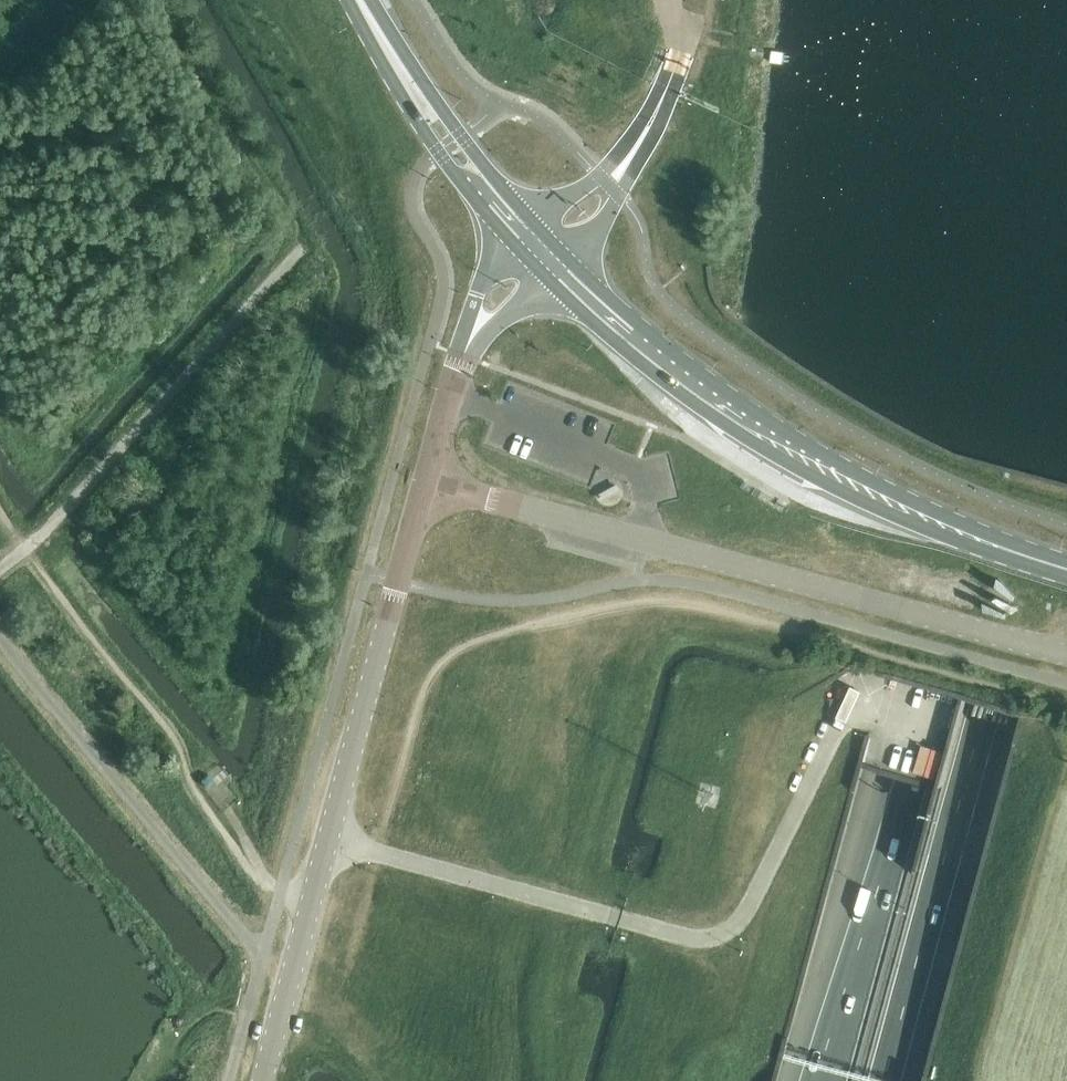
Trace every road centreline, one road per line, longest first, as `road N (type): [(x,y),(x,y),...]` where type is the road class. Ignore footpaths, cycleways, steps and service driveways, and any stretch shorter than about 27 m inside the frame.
road 1 (motorway): [(1066,211),(820,1080)]
road 2 (motorway): [(885,1080),(1066,414)]
road 3 (unclassified): [(1066,654),(425,481)]
road 4 (tertiary): [(263,1080),(425,481)]
road 5 (primary): [(1066,568),(880,493),(752,421),(627,330),(541,251)]
road 6 (primary): [(541,251),(450,143),(360,0)]
road 7 (tertiary): [(425,481),(478,326),(541,251)]

